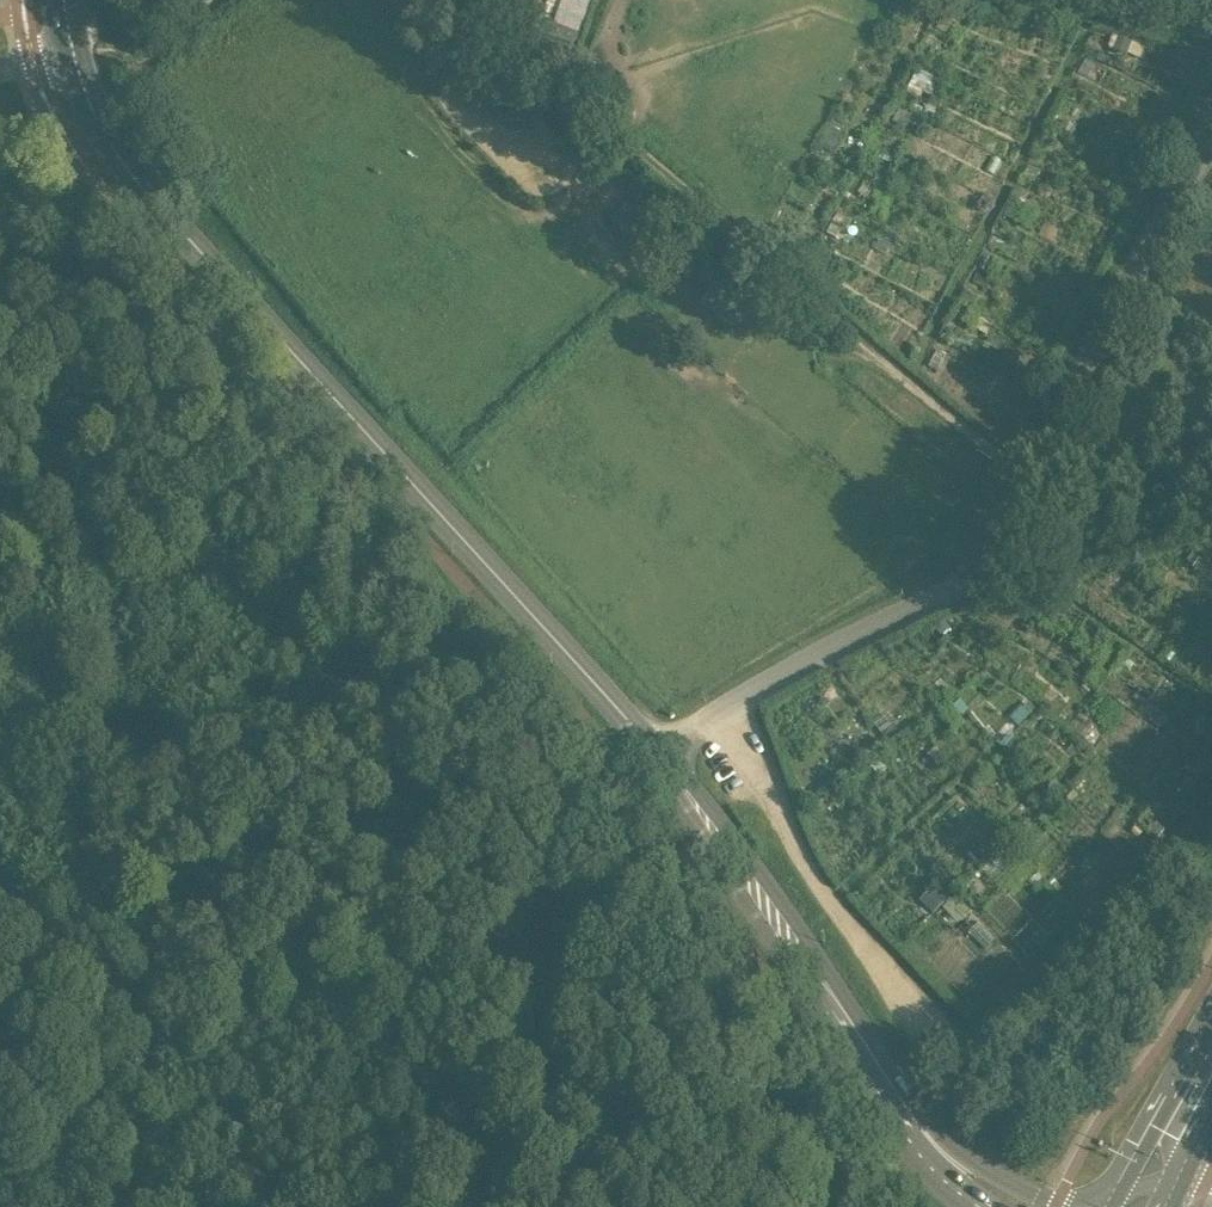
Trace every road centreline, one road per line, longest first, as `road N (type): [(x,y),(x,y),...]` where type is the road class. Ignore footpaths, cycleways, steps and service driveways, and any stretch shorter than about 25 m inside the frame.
road 1 (track): [(19,257),(123,308),(295,501),(358,590),(487,737),(732,1206)]
road 2 (tertiary): [(658,755),(138,182),(88,103),(73,50)]
road 3 (residential): [(658,755),(750,694),(957,588),(989,557),(1211,127)]
road 4 (track): [(1207,803),(947,1042),(932,1037),(882,982),(764,805),(720,713)]
road 5 (track): [(1031,477),(908,384),(568,93),(569,73),(510,0)]
road 6 (track): [(441,1206),(320,1123),(204,1010),(121,888),(62,745),(0,698)]
road 7 (tertiary): [(1006,1206),(922,1140),(658,755)]
road 8 (track): [(1211,529),(1048,575),(1000,585),(969,578)]
road 9 (track): [(1060,0),(1211,28)]
road 10 (track): [(528,805),(624,714)]
road 11 (primary): [(1152,1170),(1211,1056)]

